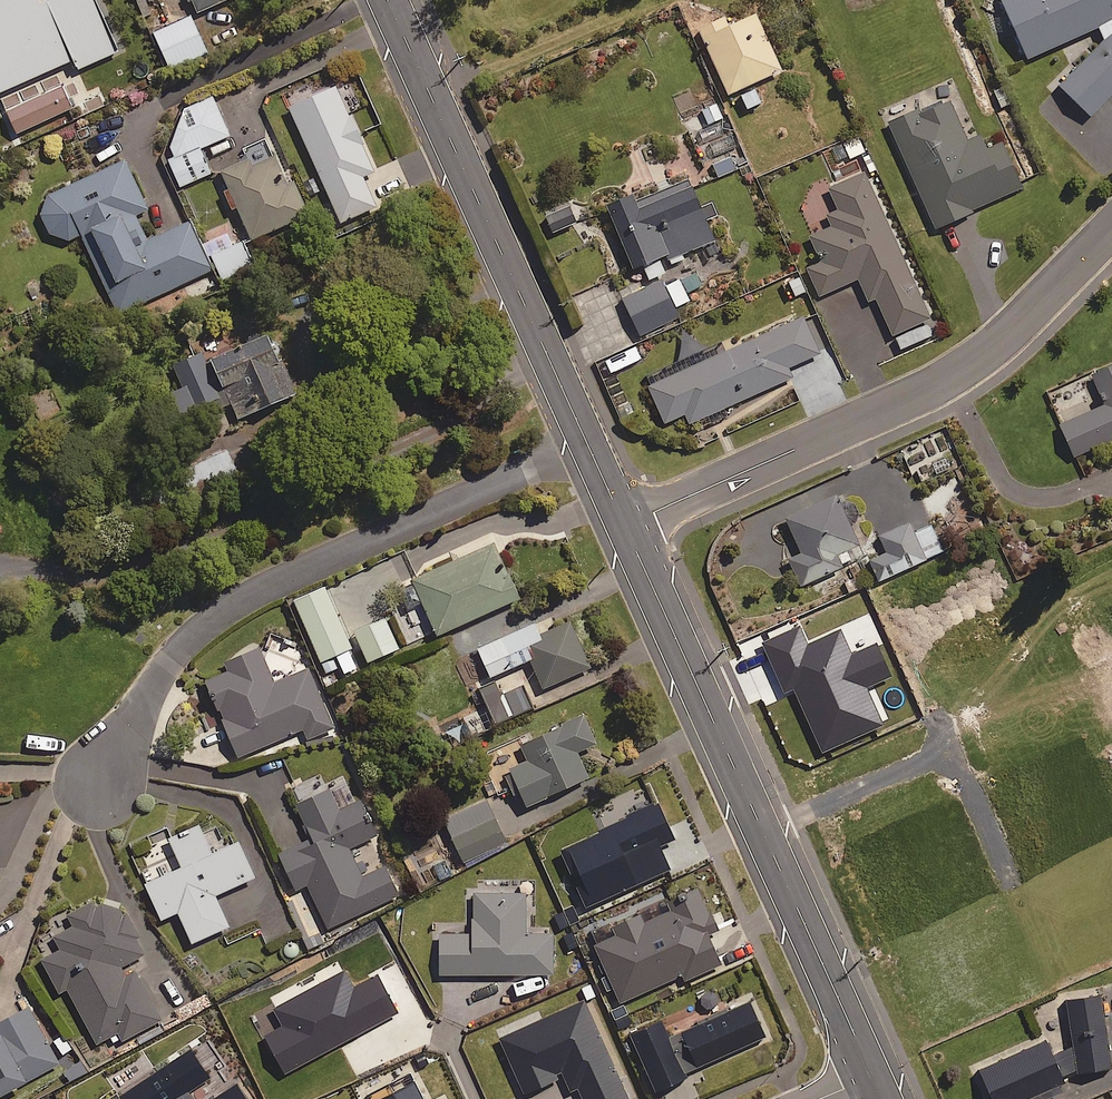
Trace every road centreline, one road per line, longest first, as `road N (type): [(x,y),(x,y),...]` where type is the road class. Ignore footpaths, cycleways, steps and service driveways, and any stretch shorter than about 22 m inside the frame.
road 1 (residential): [(101,779),(169,664),(236,602),(587,442)]
road 2 (tertiary): [(624,525),(873,1077)]
road 3 (residential): [(624,525),(925,391),(1032,310),(1111,230)]
road 4 (tertiary): [(388,0),(587,442)]

